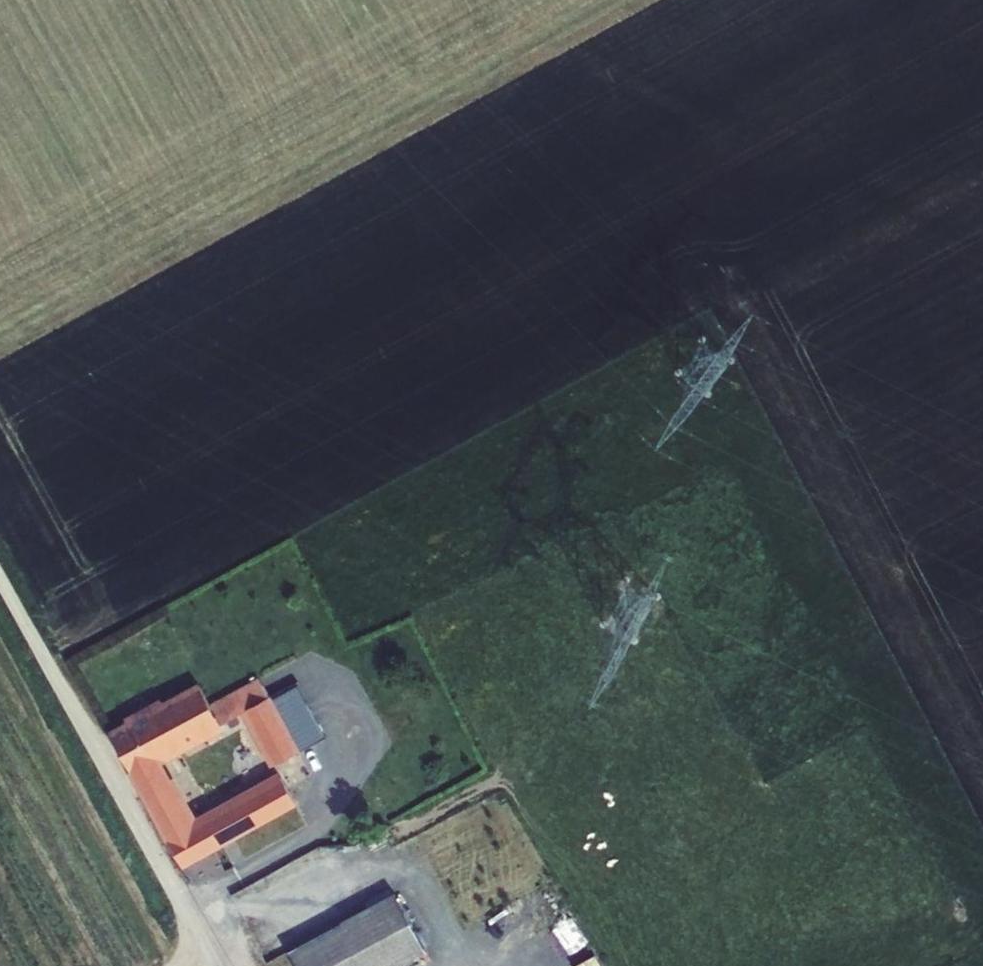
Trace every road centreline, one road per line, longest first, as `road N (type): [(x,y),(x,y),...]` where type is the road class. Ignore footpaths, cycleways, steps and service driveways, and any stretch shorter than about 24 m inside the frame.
road 1 (unclassified): [(0,579),(213,965)]

